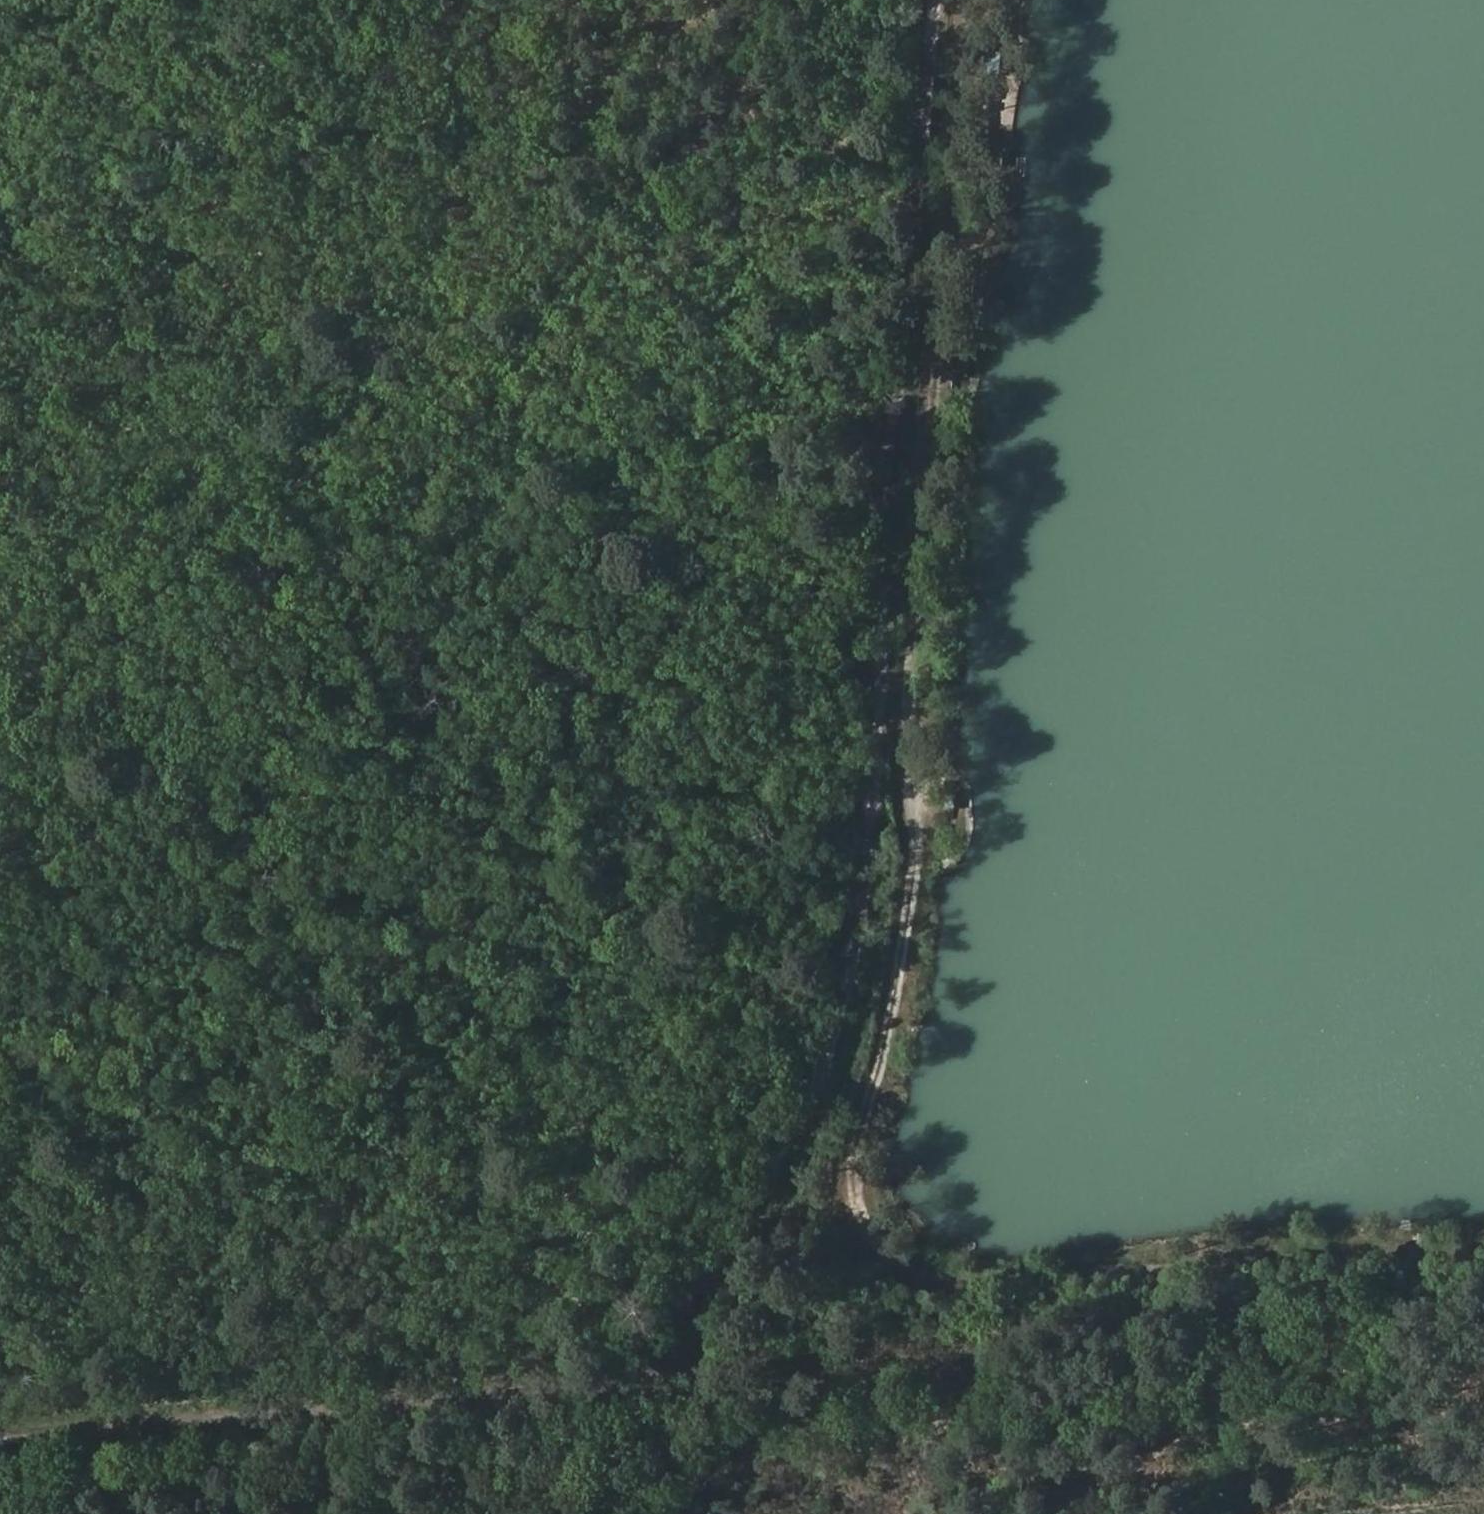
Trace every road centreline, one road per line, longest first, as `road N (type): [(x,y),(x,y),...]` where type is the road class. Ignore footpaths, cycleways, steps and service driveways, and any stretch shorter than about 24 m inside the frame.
road 1 (track): [(930,0),(850,998),(672,1352),(642,1380),(619,1513)]
road 2 (track): [(0,1439),(642,1380)]

